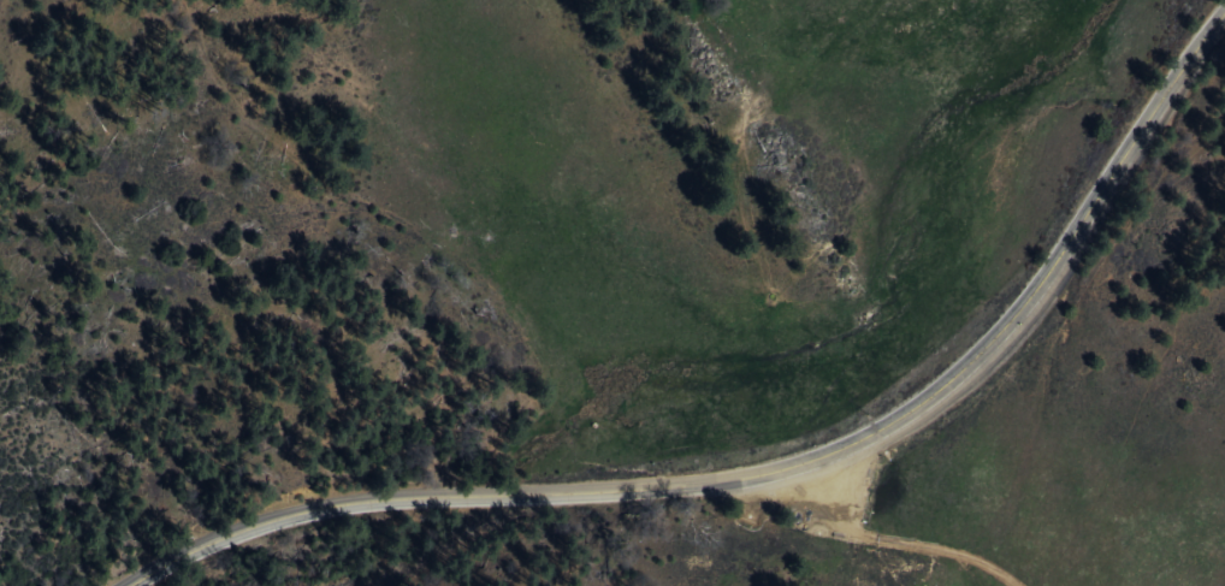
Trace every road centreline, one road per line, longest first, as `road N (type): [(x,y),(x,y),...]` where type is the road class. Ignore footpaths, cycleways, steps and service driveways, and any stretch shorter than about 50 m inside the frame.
road 1 (primary): [(135,585),(197,549),(339,507),(742,480),(850,446),(951,385),(1010,330),(1224,14)]
road 2 (track): [(1009,585),(963,556),(845,534),(787,464)]
road 3 (track): [(334,585),(402,563),(505,497)]

